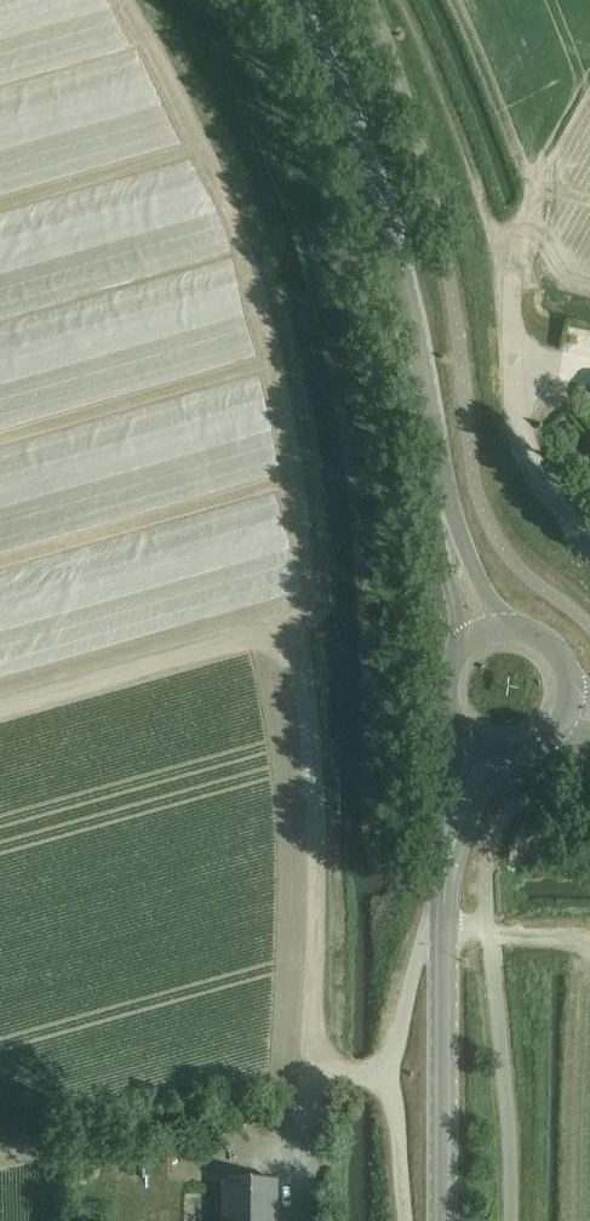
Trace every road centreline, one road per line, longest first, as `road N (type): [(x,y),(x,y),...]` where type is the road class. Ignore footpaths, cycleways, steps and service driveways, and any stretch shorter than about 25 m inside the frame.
road 1 (secondary): [(444,525),(404,289),(361,160),(286,0)]
road 2 (track): [(402,0),(447,101),(505,273),(514,364)]
road 3 (secondary): [(441,1220),(444,892)]
road 4 (secondary): [(467,740),(442,811),(444,892)]
road 5 (secondary): [(444,892),(502,754)]
road 6 (track): [(505,273),(550,160)]

